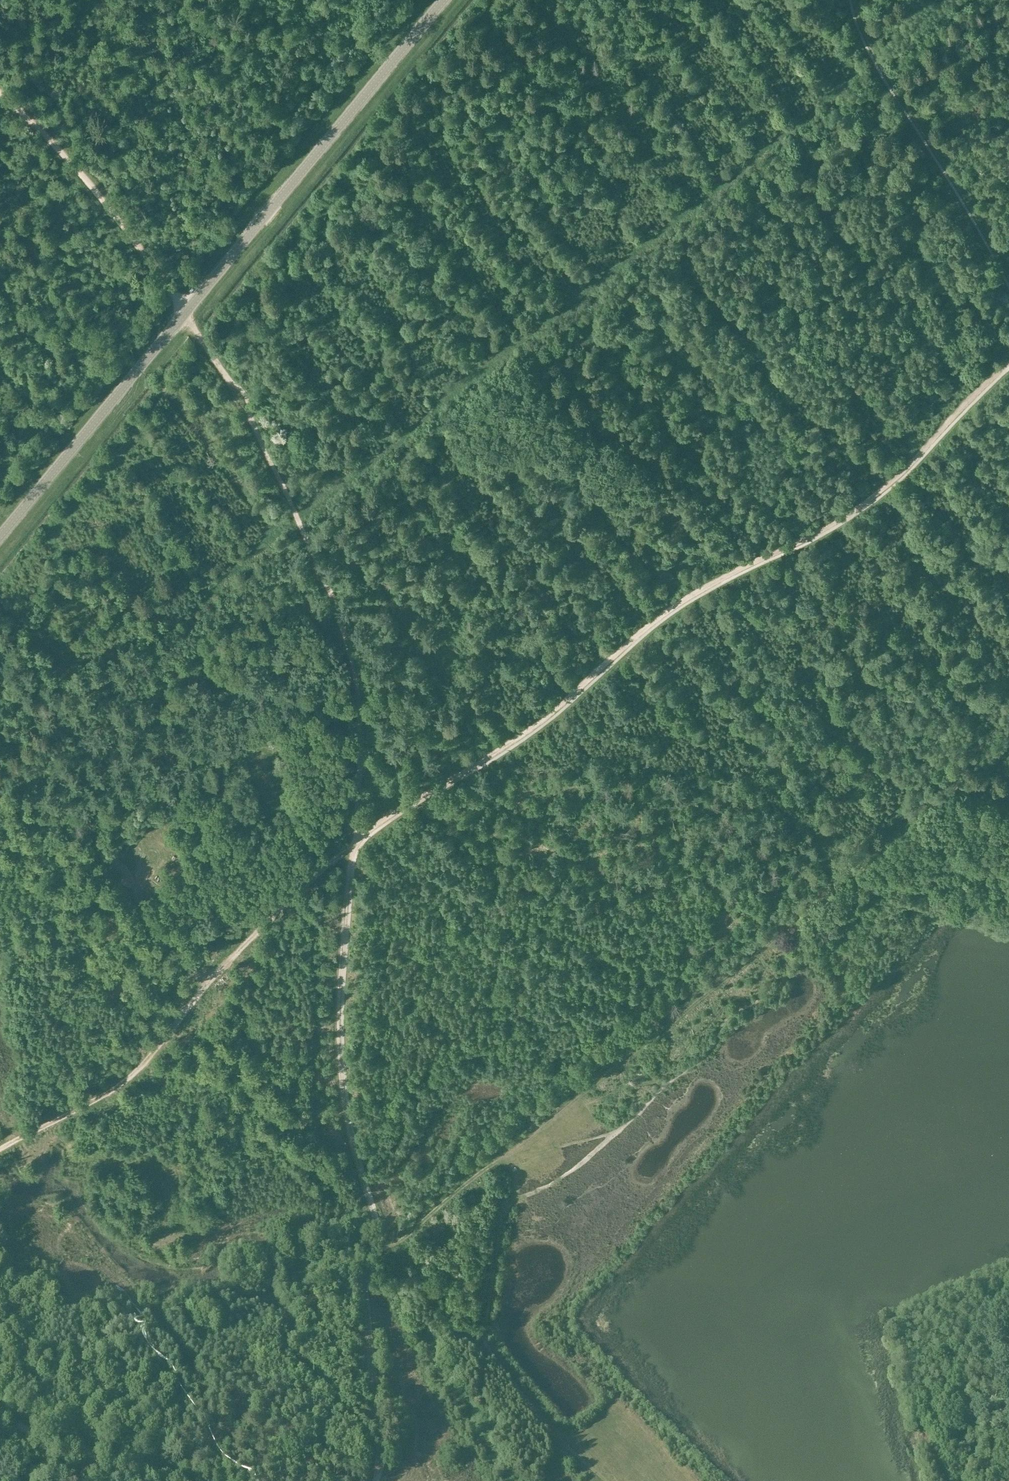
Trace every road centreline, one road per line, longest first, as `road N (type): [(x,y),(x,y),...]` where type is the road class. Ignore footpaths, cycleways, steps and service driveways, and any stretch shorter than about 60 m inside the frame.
road 1 (track): [(214,586),(951,0)]
road 2 (track): [(354,843),(541,720),(684,600),(866,502),(1008,359)]
road 3 (tertiary): [(0,536),(443,0)]
road 4 (track): [(375,1480),(363,1288),(377,1241),(349,1139),(336,1040),(354,843)]
road 5 (track): [(493,1163),(952,798),(1008,809)]
road 6 (track): [(0,1148),(132,1075),(209,981),(354,843)]
road 7 (track): [(354,843),(360,731),(351,655),(246,415)]
road 8 (track): [(486,1347),(504,1209),(583,1162),(719,1035)]
road 9 (track): [(854,0),(886,77),(1008,276)]
road 10 (track): [(381,1249),(488,1165),(614,1133)]
road 11 (track): [(146,256),(95,189),(0,93)]
road 12 (track): [(325,866),(270,787),(240,804),(223,795),(222,776),(232,765),(259,763)]
road 13 (track): [(0,1418),(165,1480)]

